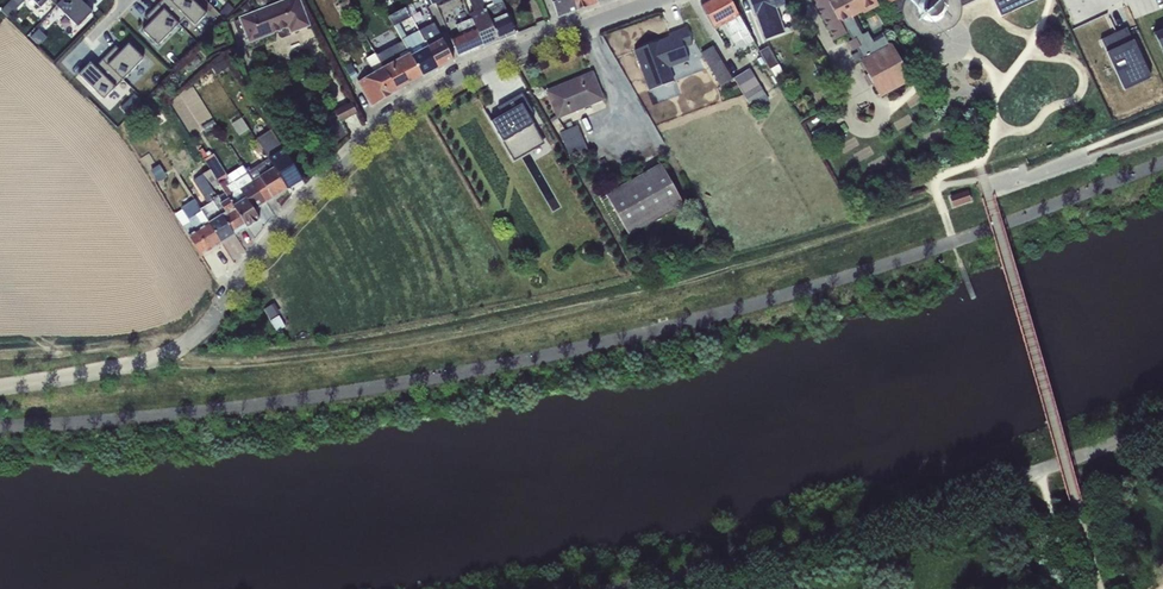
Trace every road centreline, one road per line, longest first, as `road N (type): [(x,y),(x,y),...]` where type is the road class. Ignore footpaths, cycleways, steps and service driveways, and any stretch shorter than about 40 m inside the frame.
road 1 (unclassified): [(608,588),(762,553),(1042,471),(1162,424)]
road 2 (residential): [(653,0),(445,86),(398,115),(315,194),(227,299)]
road 3 (track): [(0,353),(153,339),(178,350)]

